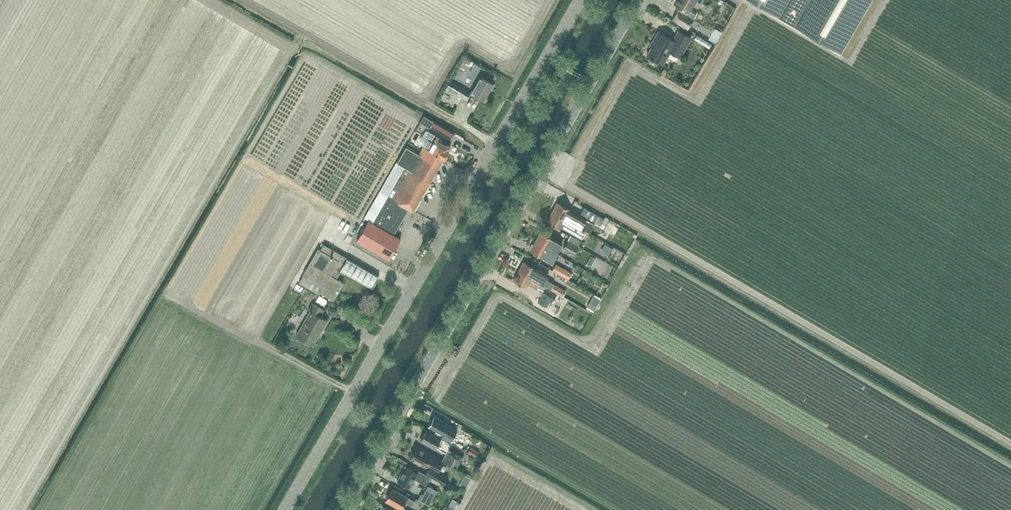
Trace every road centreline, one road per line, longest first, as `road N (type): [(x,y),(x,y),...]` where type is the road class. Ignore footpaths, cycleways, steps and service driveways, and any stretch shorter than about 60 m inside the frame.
road 1 (unclassified): [(344,509),(640,0)]
road 2 (tertiary): [(285,509),(581,0)]
road 3 (track): [(496,147),(244,0)]

